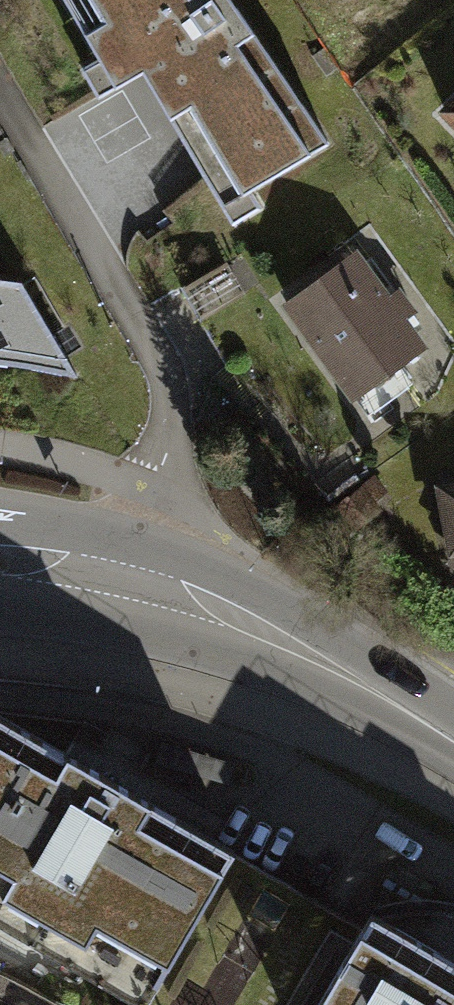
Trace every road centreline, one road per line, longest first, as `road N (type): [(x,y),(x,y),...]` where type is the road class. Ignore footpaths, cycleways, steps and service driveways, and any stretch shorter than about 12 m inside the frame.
road 1 (secondary): [(140,583),(266,631),(453,739)]
road 2 (secondary): [(140,583),(0,532)]
road 3 (secondary): [(0,591),(140,583)]

